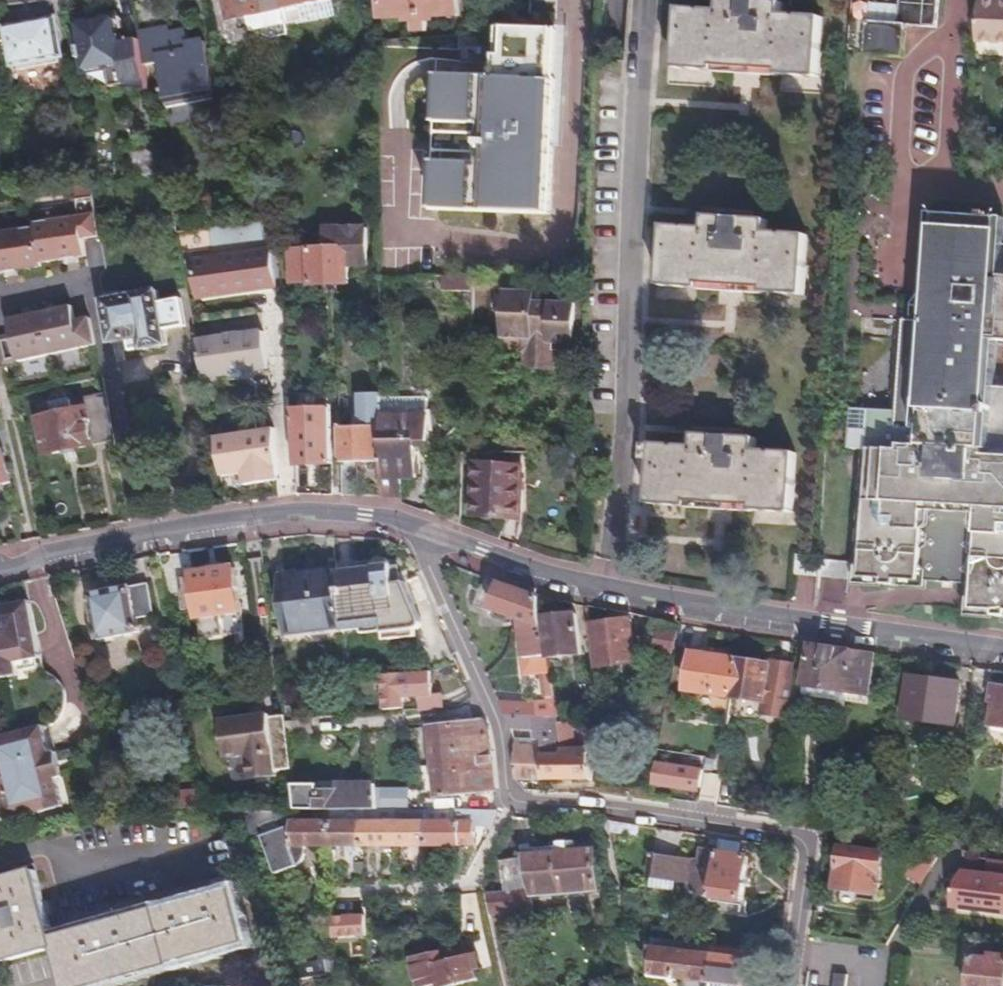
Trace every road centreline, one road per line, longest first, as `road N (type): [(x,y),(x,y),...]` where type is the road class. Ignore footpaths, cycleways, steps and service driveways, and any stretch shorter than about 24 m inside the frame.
road 1 (residential): [(413,533),(607,588),(1002,646)]
road 2 (residential): [(510,804),(710,821),(795,839),(810,859),(790,985)]
road 3 (residential): [(0,571),(136,534),(302,510),(366,515),(413,533)]
road 4 (residential): [(413,533),(494,718),(510,804)]

